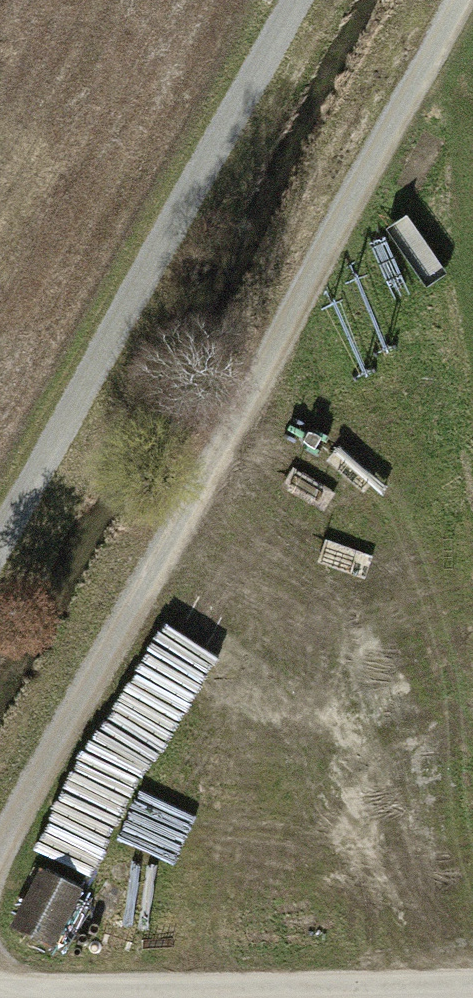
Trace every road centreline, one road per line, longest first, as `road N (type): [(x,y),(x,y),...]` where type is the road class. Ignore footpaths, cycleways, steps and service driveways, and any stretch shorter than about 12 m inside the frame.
road 1 (track): [(0,878),(450,0)]
road 2 (track): [(0,531),(292,0)]
road 3 (unclassified): [(0,983),(472,981)]

